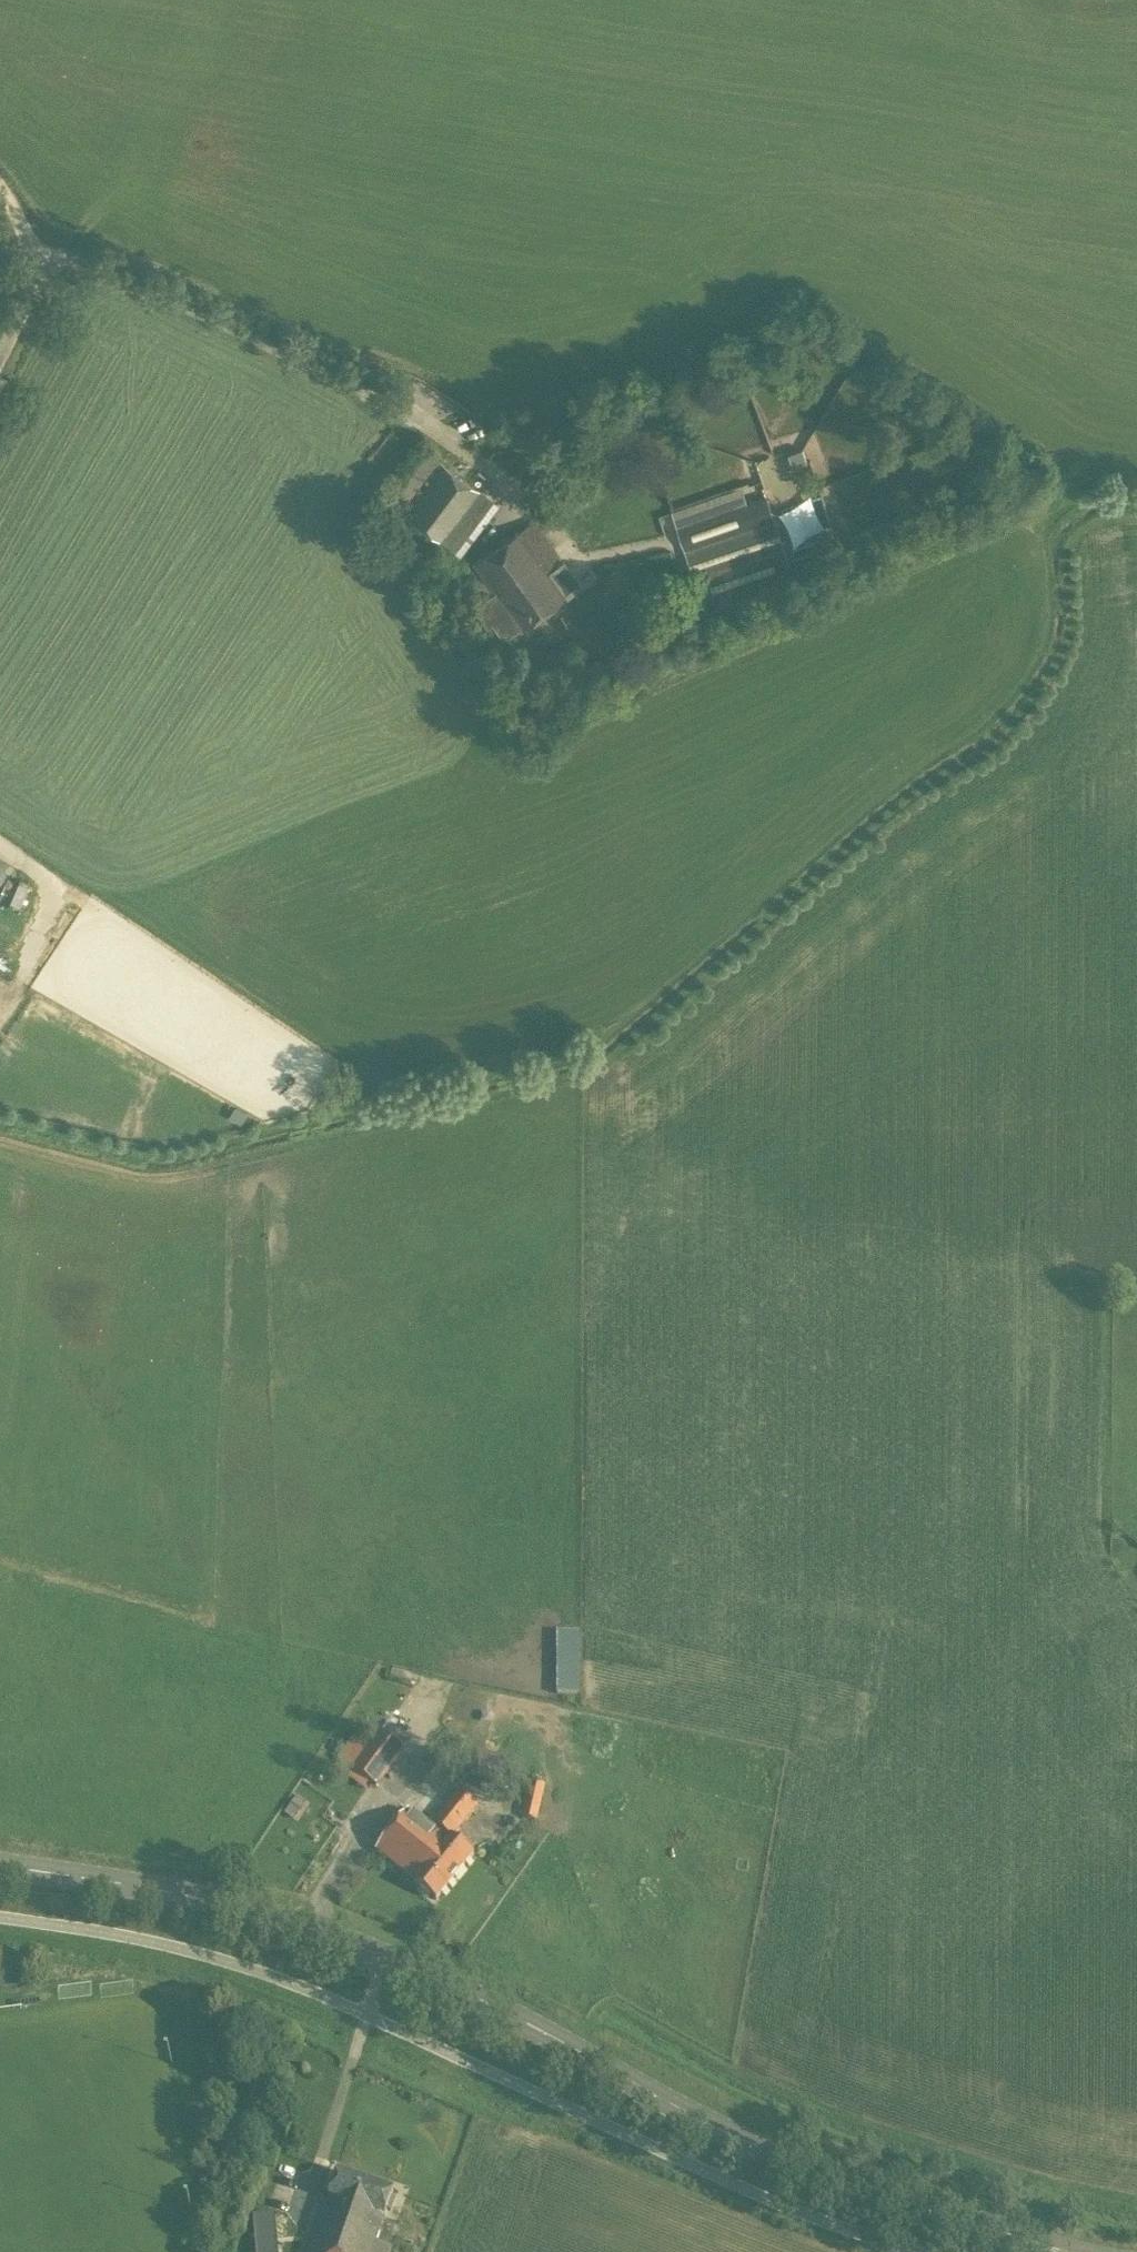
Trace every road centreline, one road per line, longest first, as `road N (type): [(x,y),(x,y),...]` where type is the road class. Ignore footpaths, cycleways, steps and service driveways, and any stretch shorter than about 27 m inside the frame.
road 1 (secondary): [(1015,2230),(792,2161),(711,2126),(495,2008),(297,1925),(152,1889),(0,1867)]
road 2 (unclassified): [(0,359),(30,296),(34,262),(0,194)]

